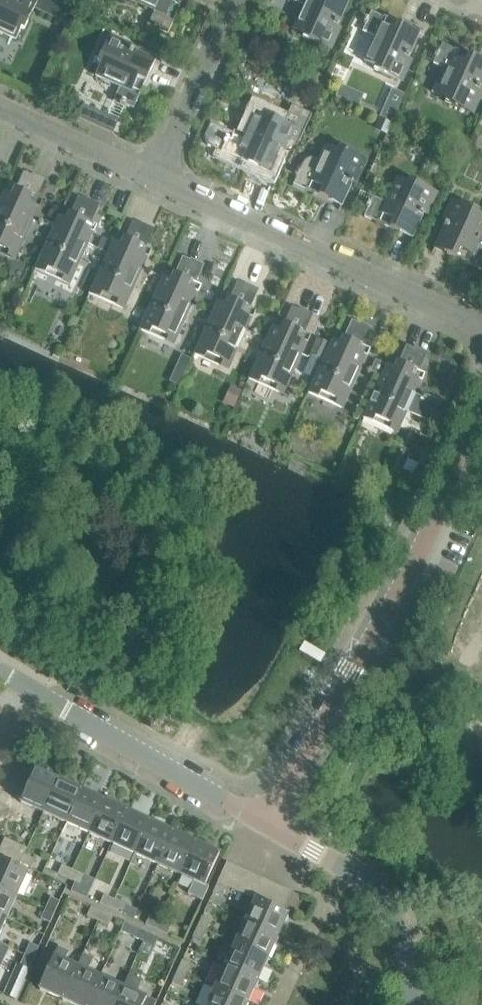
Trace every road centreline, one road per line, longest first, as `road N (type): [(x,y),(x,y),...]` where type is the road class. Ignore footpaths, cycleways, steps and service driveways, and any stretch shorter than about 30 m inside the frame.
road 1 (residential): [(274,830),(347,671),(481,419)]
road 2 (residential): [(481,331),(157,185)]
road 3 (residential): [(274,830),(22,685)]
road 4 (residential): [(419,1004),(427,987),(400,921),(345,868),(274,830)]
road 5 (residential): [(157,185),(239,0)]
road 6 (residential): [(157,185),(0,109)]

